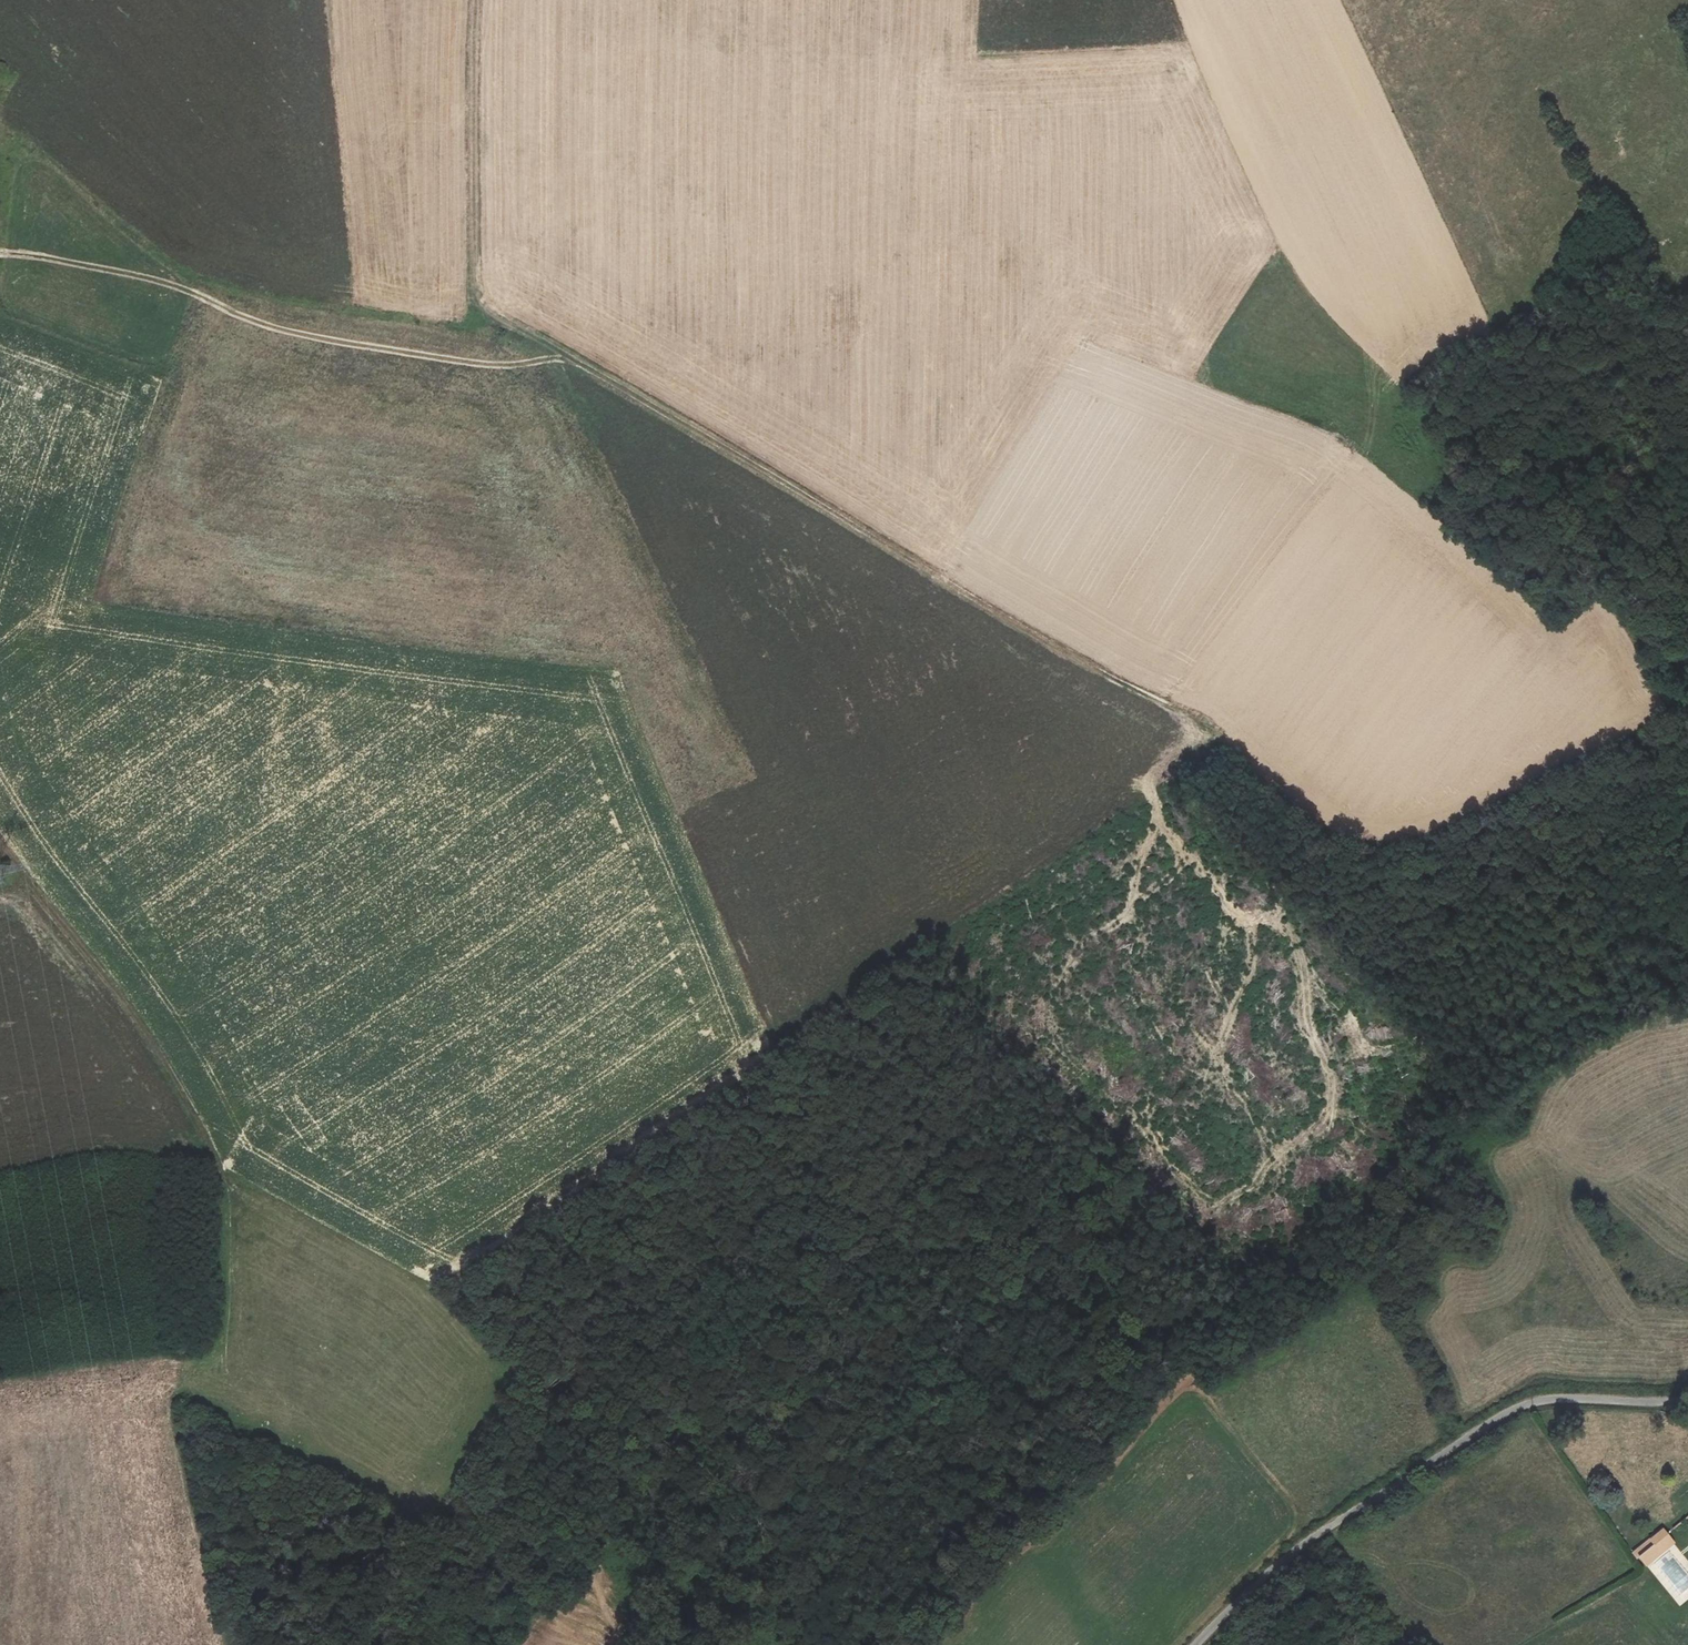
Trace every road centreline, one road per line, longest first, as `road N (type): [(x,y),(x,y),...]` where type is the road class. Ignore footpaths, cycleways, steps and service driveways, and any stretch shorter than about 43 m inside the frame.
road 1 (track): [(0,831),(183,1095),(219,1165),(226,1315),(214,1356),(188,1371)]
road 2 (unclassified): [(1687,1398),(1563,1398),(1510,1411),(1322,1531),(1197,1644)]

